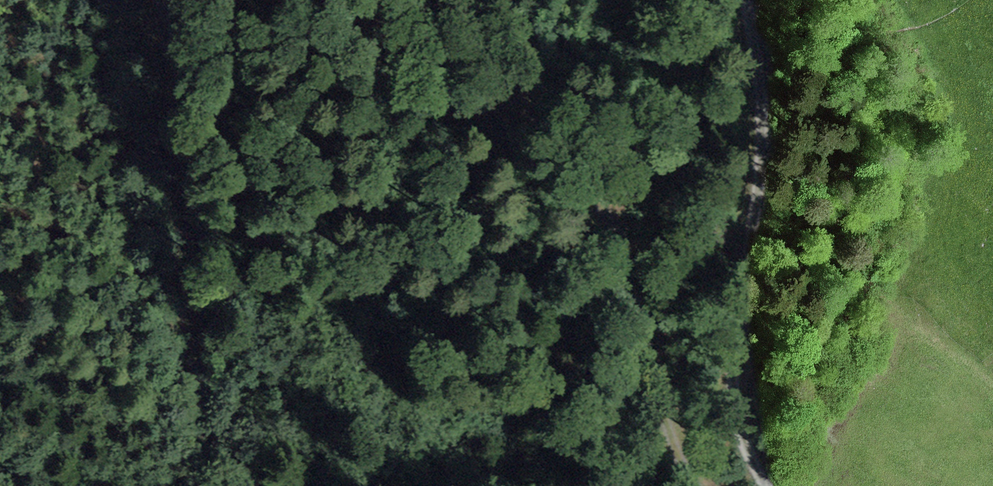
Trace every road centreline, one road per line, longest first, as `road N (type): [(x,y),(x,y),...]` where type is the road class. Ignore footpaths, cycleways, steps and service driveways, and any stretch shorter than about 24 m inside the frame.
road 1 (track): [(698,485),(677,448),(598,196),(430,0)]
road 2 (track): [(156,0),(177,127),(196,402),(218,443),(257,485)]
road 3 (track): [(747,0),(761,80),(761,152),(744,422),(765,485)]

